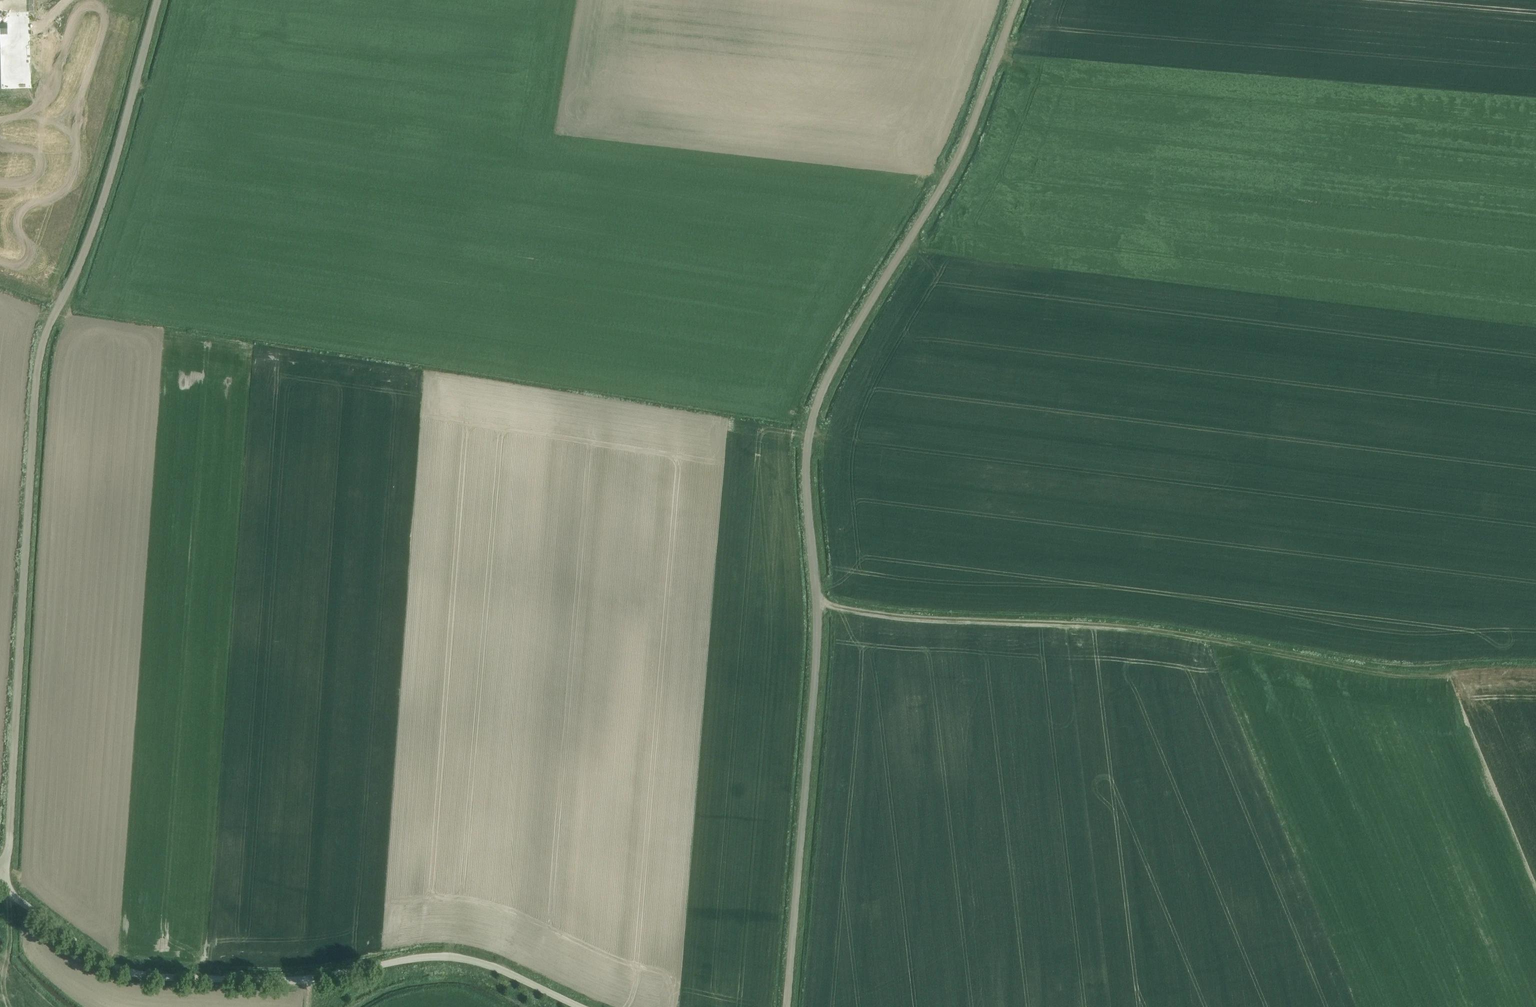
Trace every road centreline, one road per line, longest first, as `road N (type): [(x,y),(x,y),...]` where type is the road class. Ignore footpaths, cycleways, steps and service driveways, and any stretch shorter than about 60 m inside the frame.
road 1 (unclassified): [(787,1006),(813,699),(817,597),(806,453),(814,415),(958,162),(1019,0)]
road 2 (unclassified): [(0,867),(9,838),(40,354),(84,258),(157,0)]
road 3 (unclassified): [(580,1006),(487,965),(444,956),(292,980),(136,974),(90,953),(0,885)]

